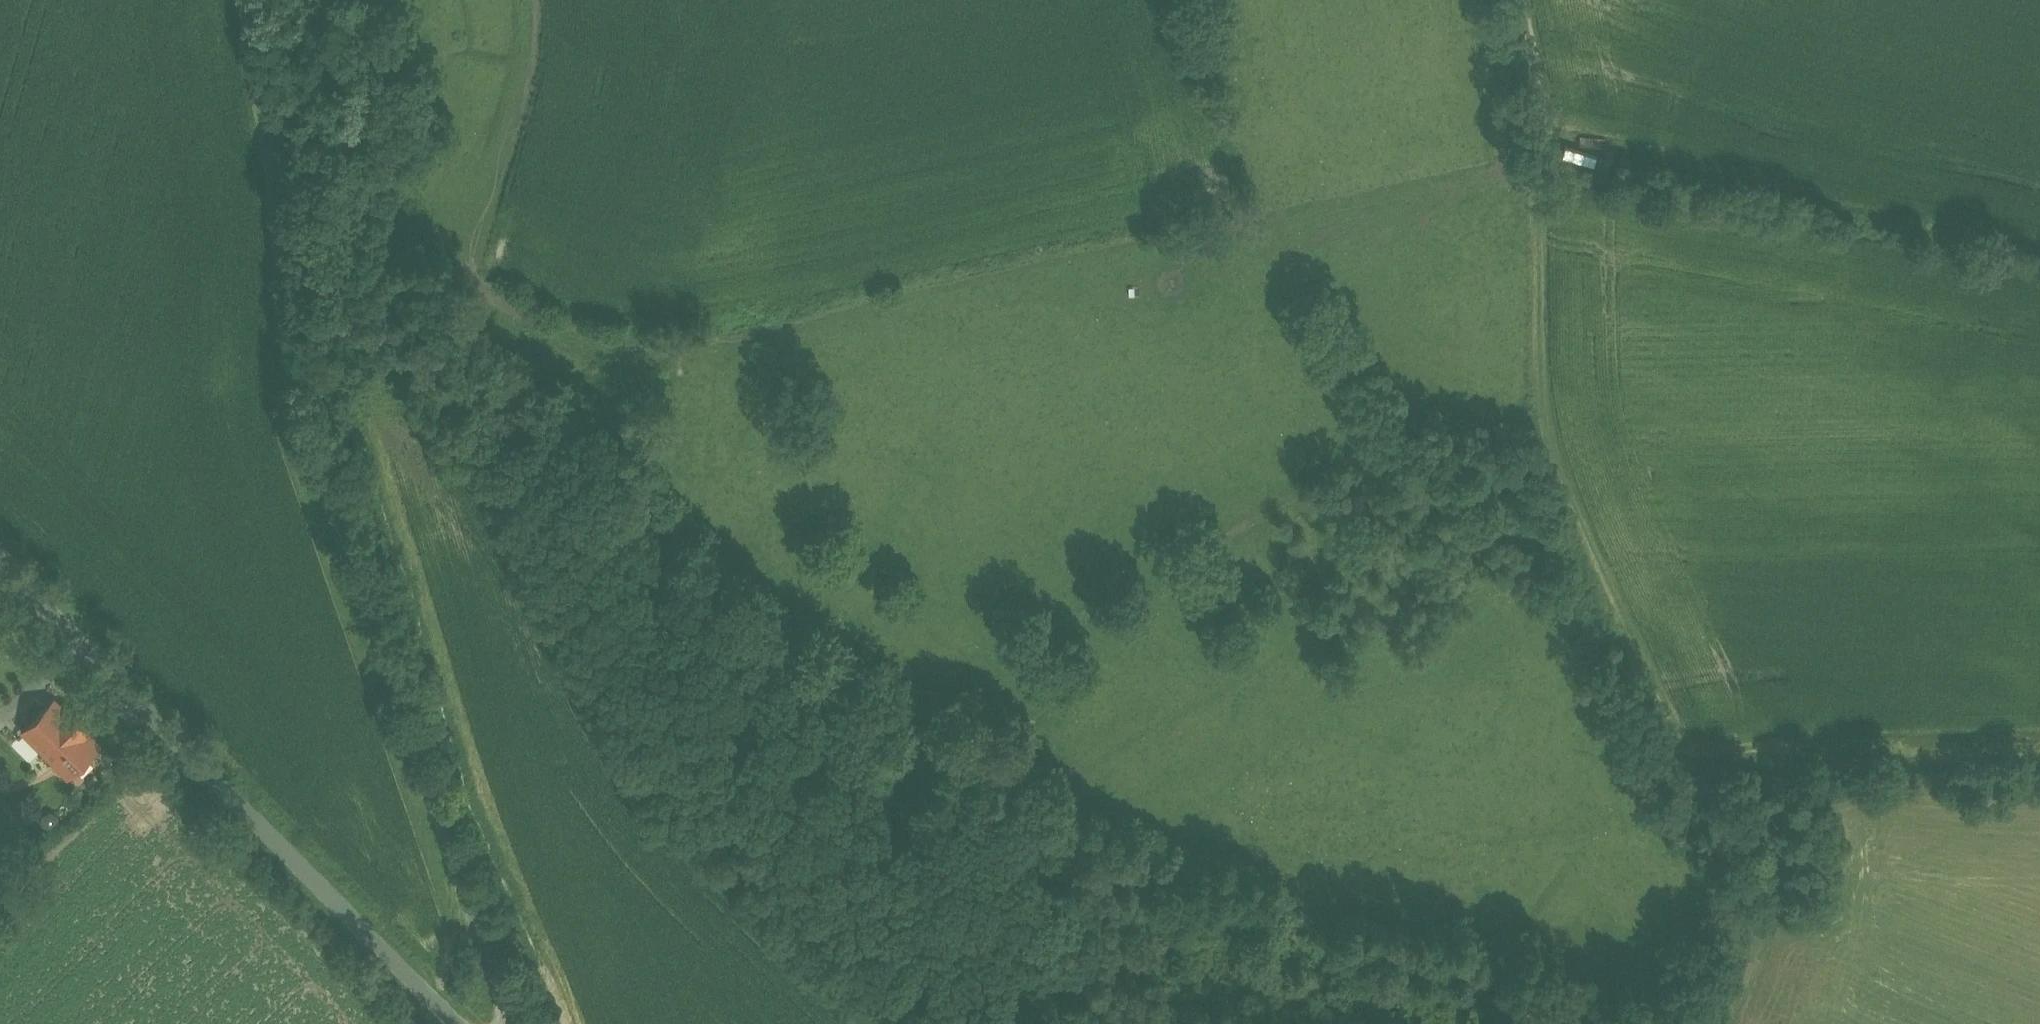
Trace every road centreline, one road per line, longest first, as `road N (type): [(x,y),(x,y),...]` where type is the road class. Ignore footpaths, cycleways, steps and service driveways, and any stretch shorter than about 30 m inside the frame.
road 1 (unclassified): [(1669,635),(1542,433),(1546,118),(1520,0)]
road 2 (unclassified): [(0,550),(455,1023)]

